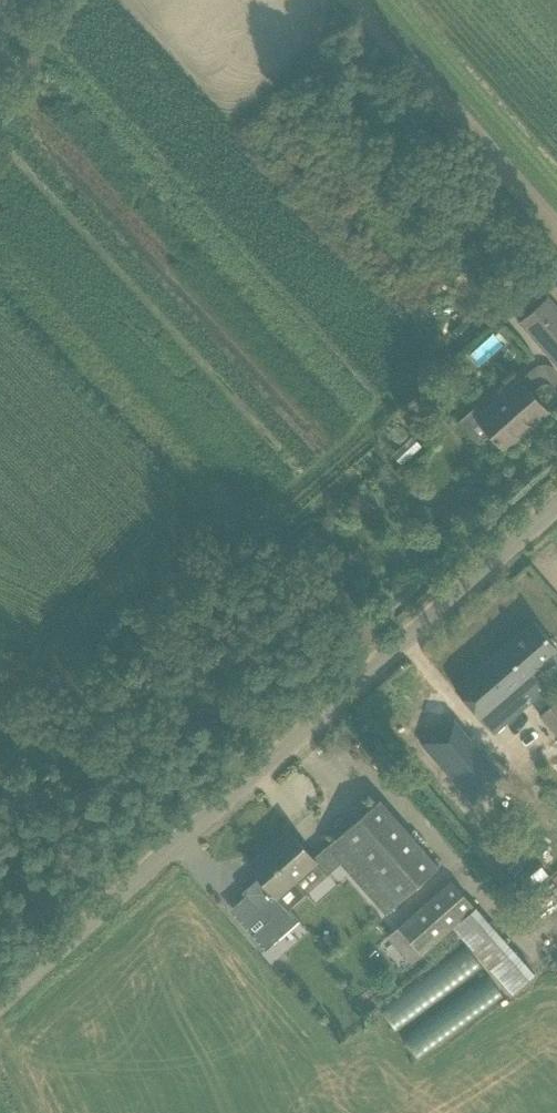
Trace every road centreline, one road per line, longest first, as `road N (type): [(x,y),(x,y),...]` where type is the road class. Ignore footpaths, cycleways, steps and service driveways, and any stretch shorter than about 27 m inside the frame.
road 1 (unclassified): [(0,1001),(117,882),(556,502)]

